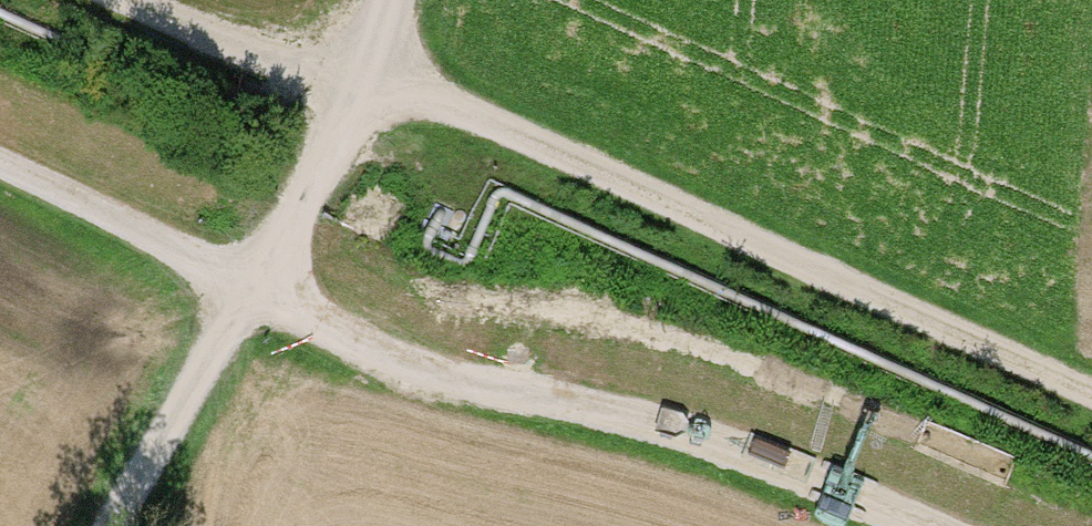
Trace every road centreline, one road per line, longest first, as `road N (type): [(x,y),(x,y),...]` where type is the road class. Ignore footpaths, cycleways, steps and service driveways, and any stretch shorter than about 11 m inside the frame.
road 1 (track): [(364,79),(431,96),(1091,396)]
road 2 (track): [(246,283),(397,354),(775,454),(935,525)]
road 3 (track): [(246,283),(364,79),(389,0)]
road 4 (track): [(246,283),(117,525)]
road 5 (track): [(0,169),(246,283)]
road 6 (track): [(364,79),(252,58),(124,0)]

